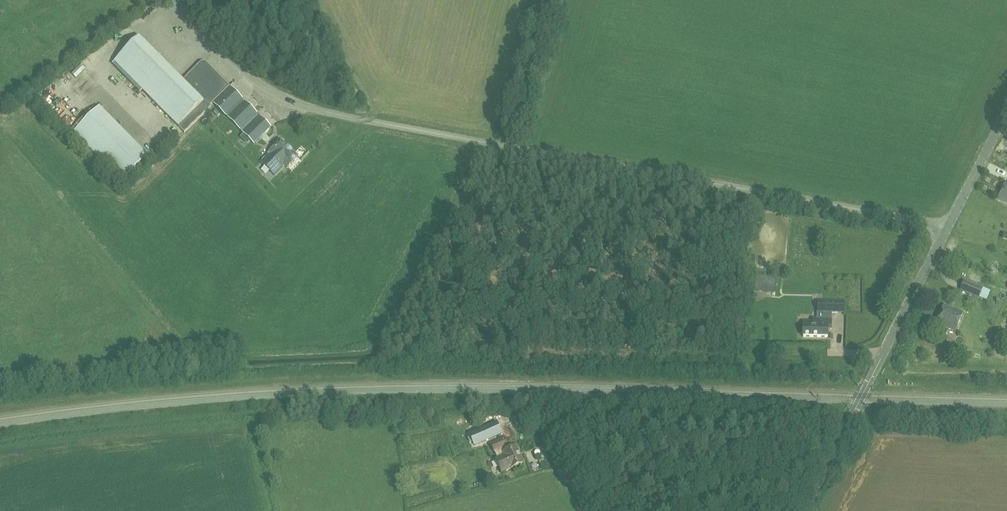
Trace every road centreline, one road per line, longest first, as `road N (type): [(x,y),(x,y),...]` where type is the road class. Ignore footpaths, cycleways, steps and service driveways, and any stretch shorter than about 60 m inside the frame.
road 1 (unclassified): [(949,227),(312,108),(258,84),(179,0)]
road 2 (tertiary): [(803,510),(949,227)]
road 3 (tertiary): [(949,227),(1006,111)]

